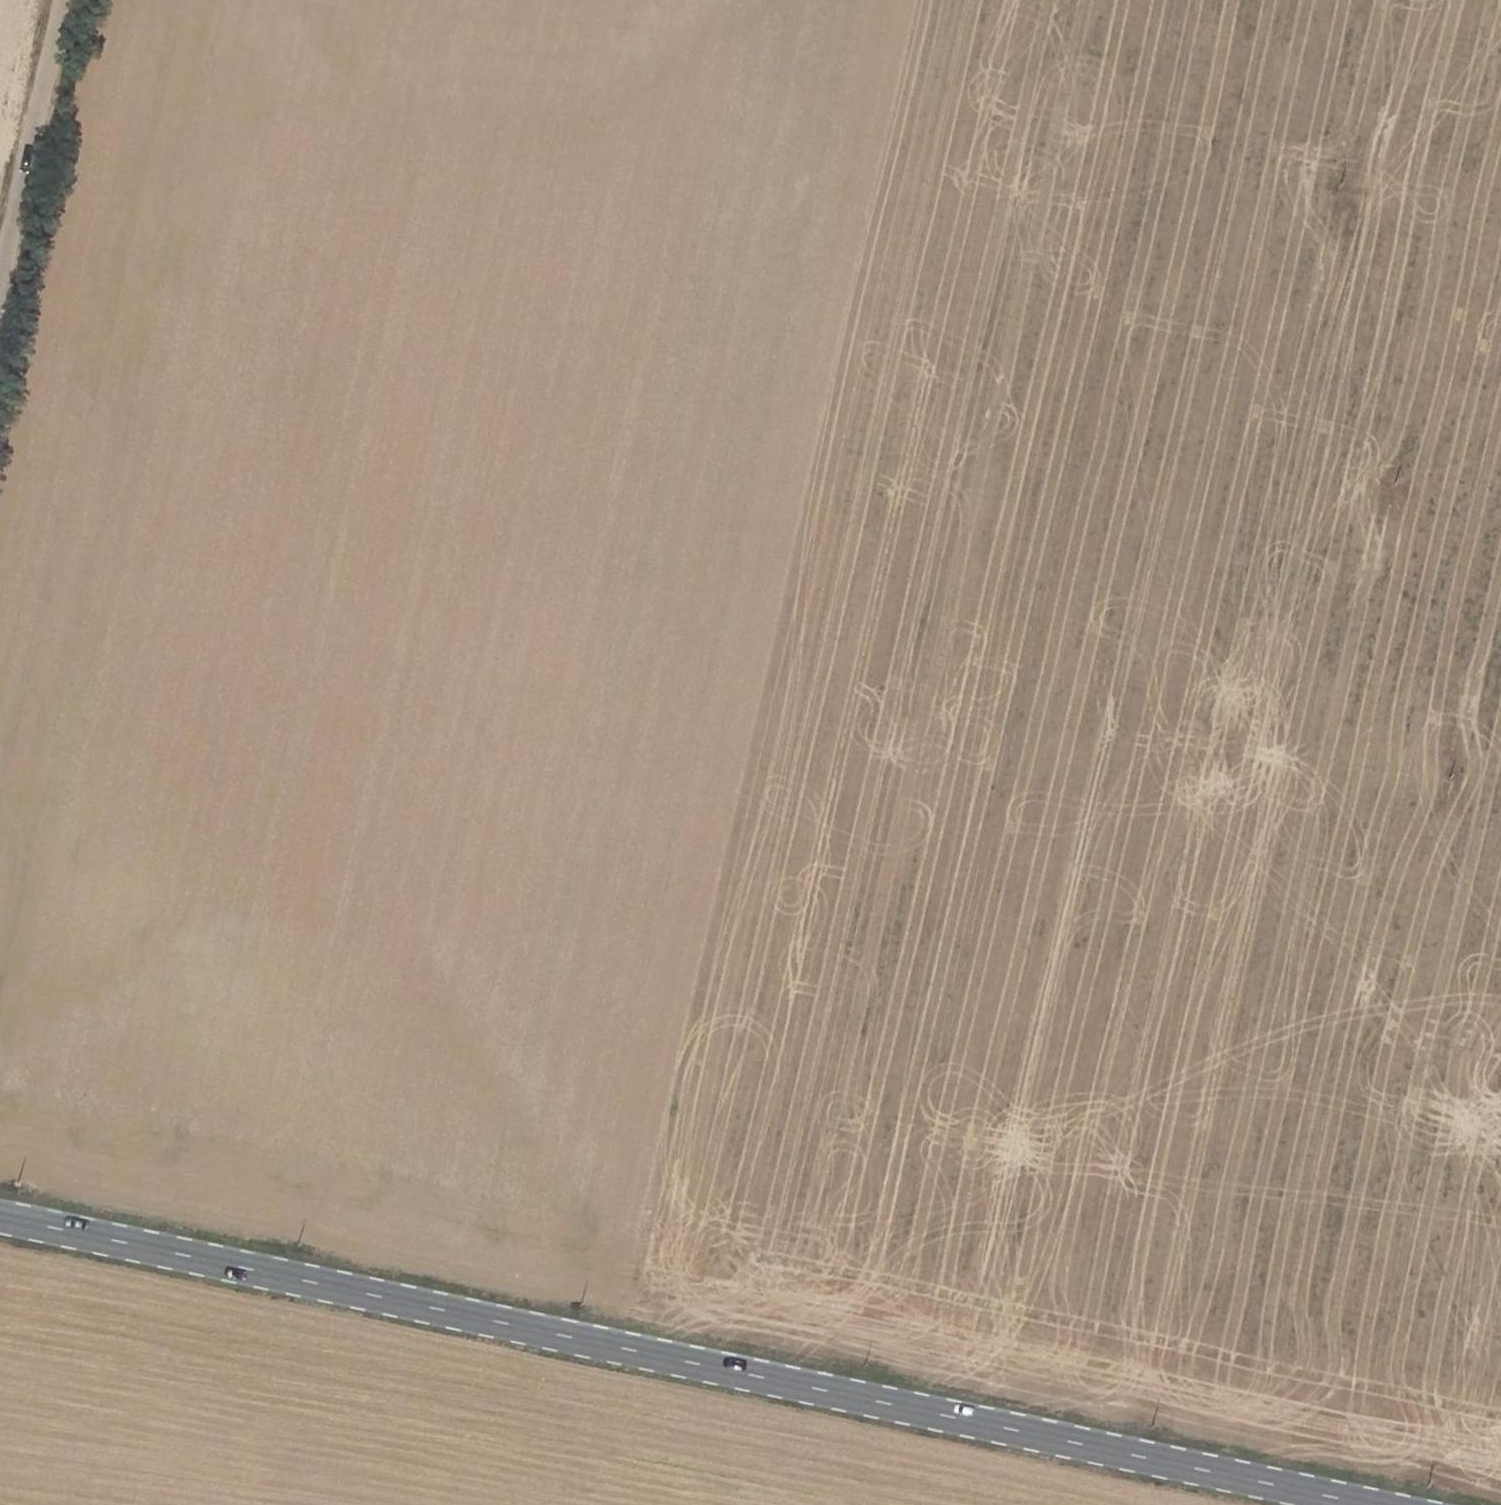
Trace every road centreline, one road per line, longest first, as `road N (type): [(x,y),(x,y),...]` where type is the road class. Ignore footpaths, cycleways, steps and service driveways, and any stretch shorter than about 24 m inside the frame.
road 1 (secondary): [(1355,1504),(0,1218)]
road 2 (unclassified): [(57,0),(0,277)]

